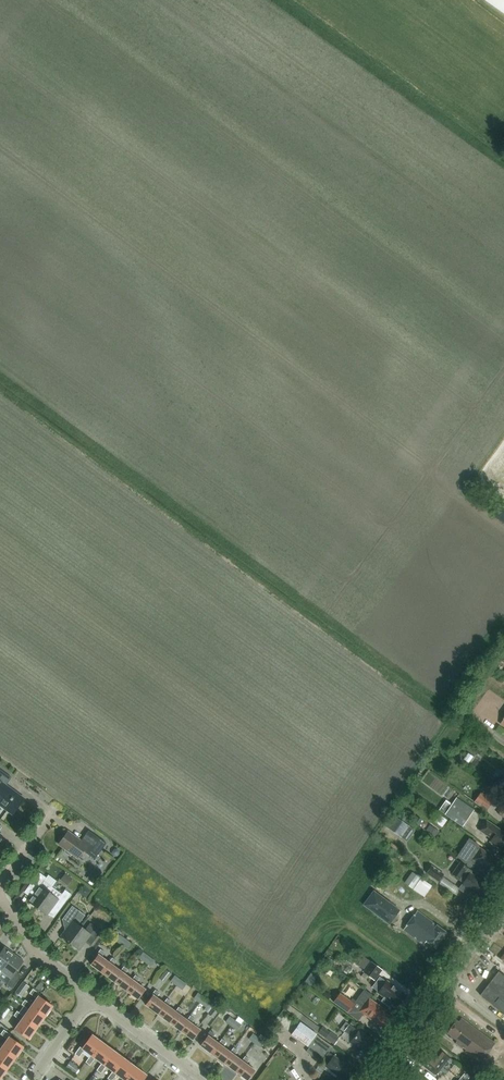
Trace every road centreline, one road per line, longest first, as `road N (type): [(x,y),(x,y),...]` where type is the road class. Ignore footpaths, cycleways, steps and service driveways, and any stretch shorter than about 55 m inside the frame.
road 1 (residential): [(205,1079),(92,995)]
road 2 (residential): [(92,995),(35,952),(0,898)]

